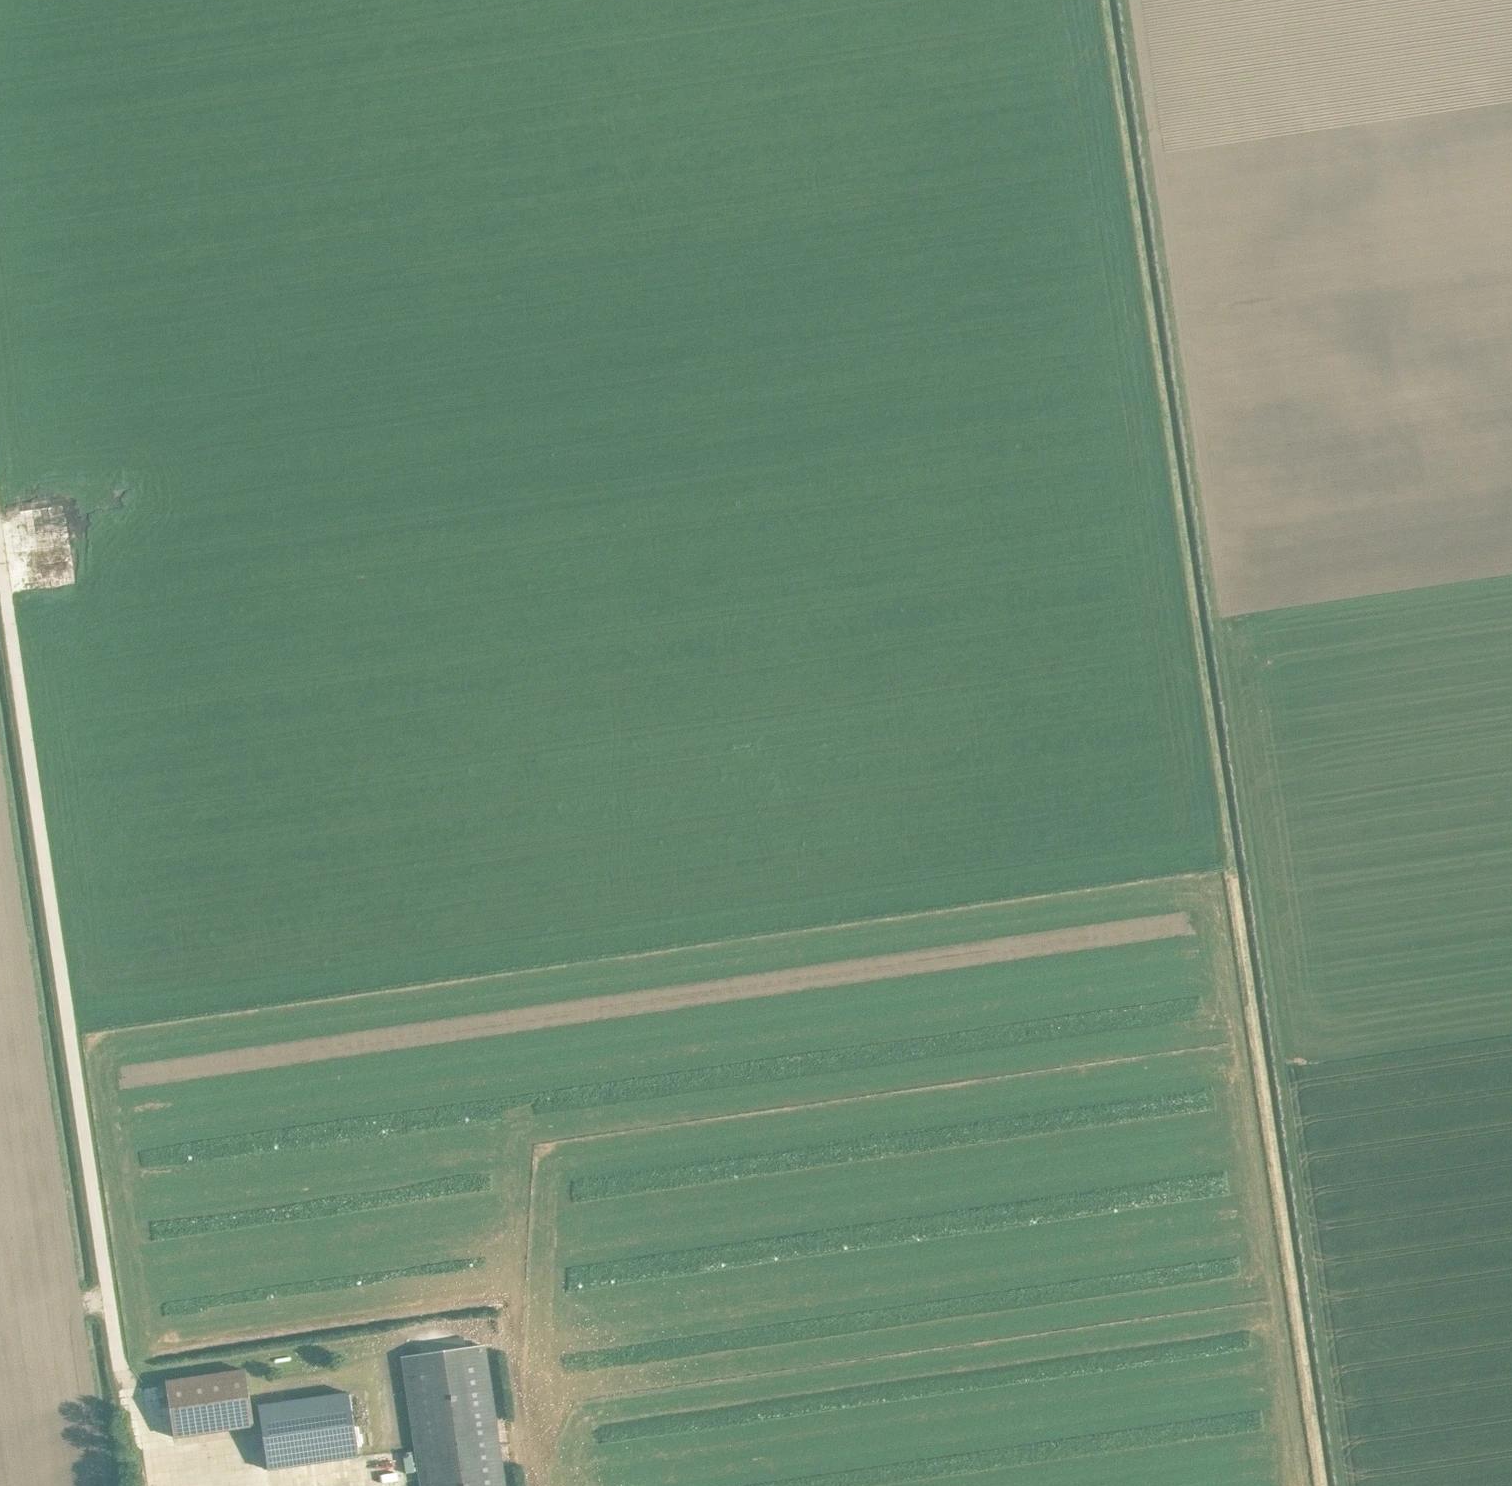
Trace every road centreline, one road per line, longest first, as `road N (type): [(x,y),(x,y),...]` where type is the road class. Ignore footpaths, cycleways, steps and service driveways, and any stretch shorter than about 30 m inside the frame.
road 1 (track): [(140,1394),(118,1367),(0,568)]

